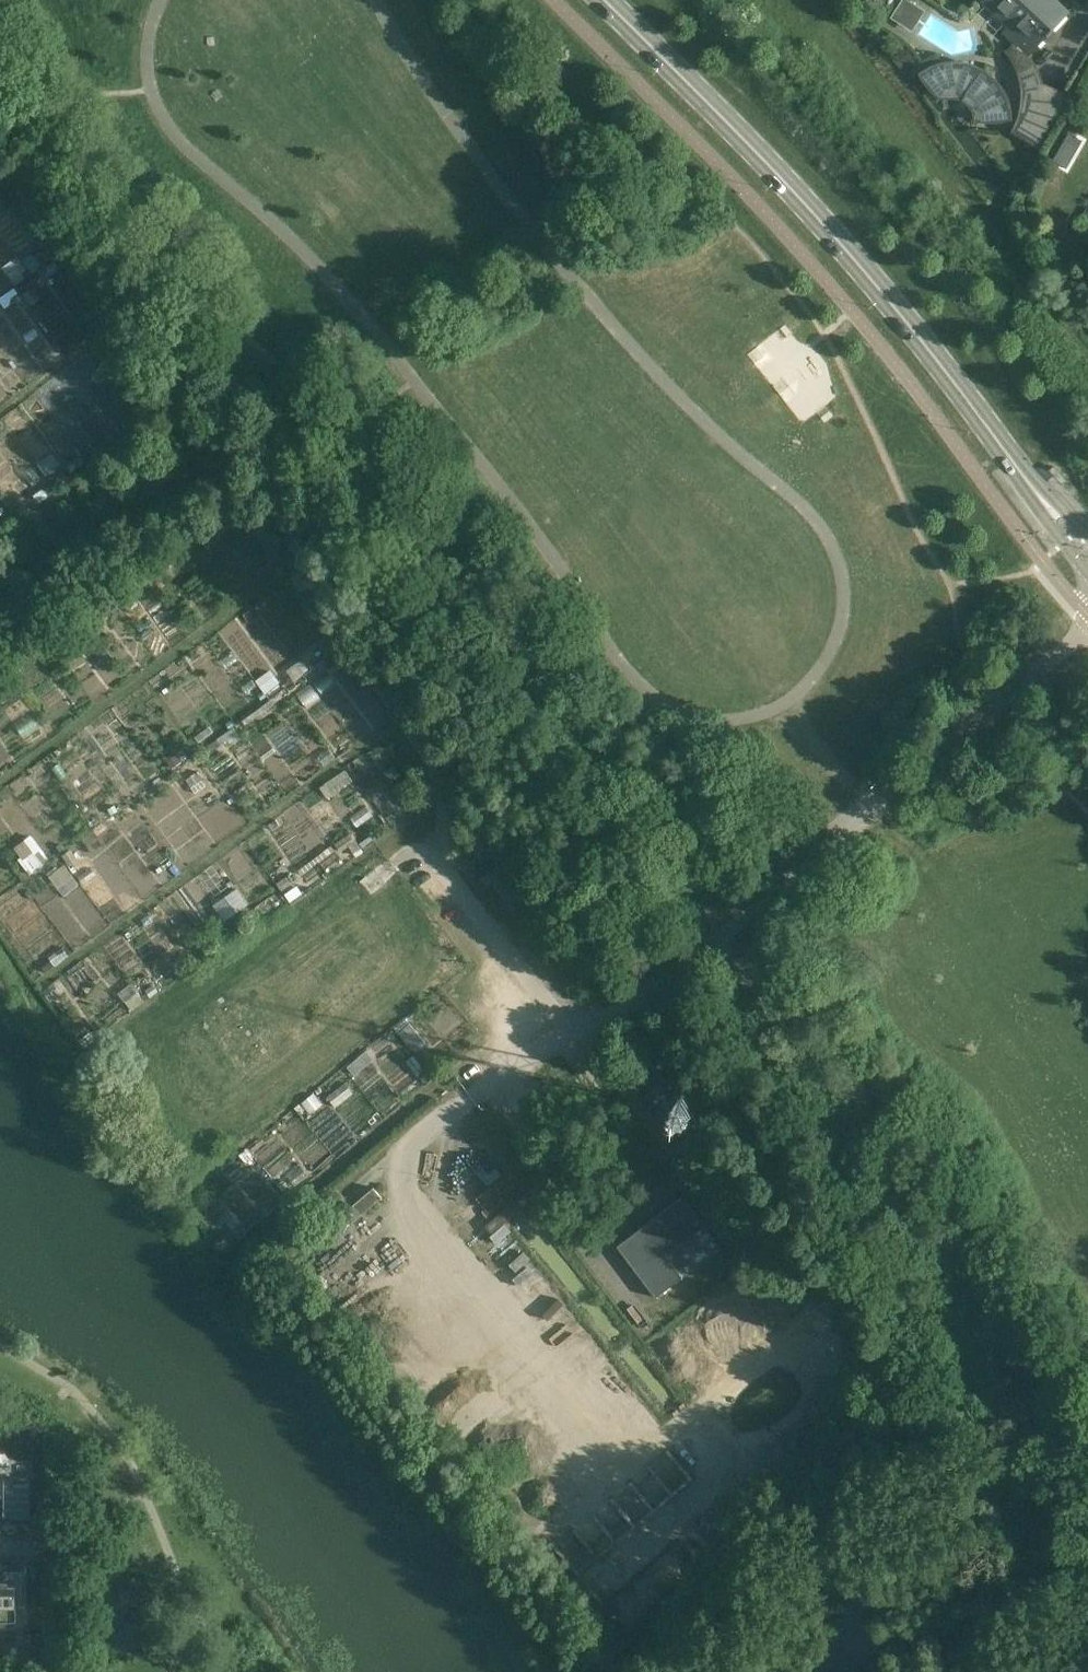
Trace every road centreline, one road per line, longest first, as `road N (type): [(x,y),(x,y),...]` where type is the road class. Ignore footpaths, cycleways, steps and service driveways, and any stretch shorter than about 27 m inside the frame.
road 1 (residential): [(1087,630),(722,937),(635,1000),(569,1032),(474,1096)]
road 2 (tertiary): [(605,0),(864,272),(1026,478)]

